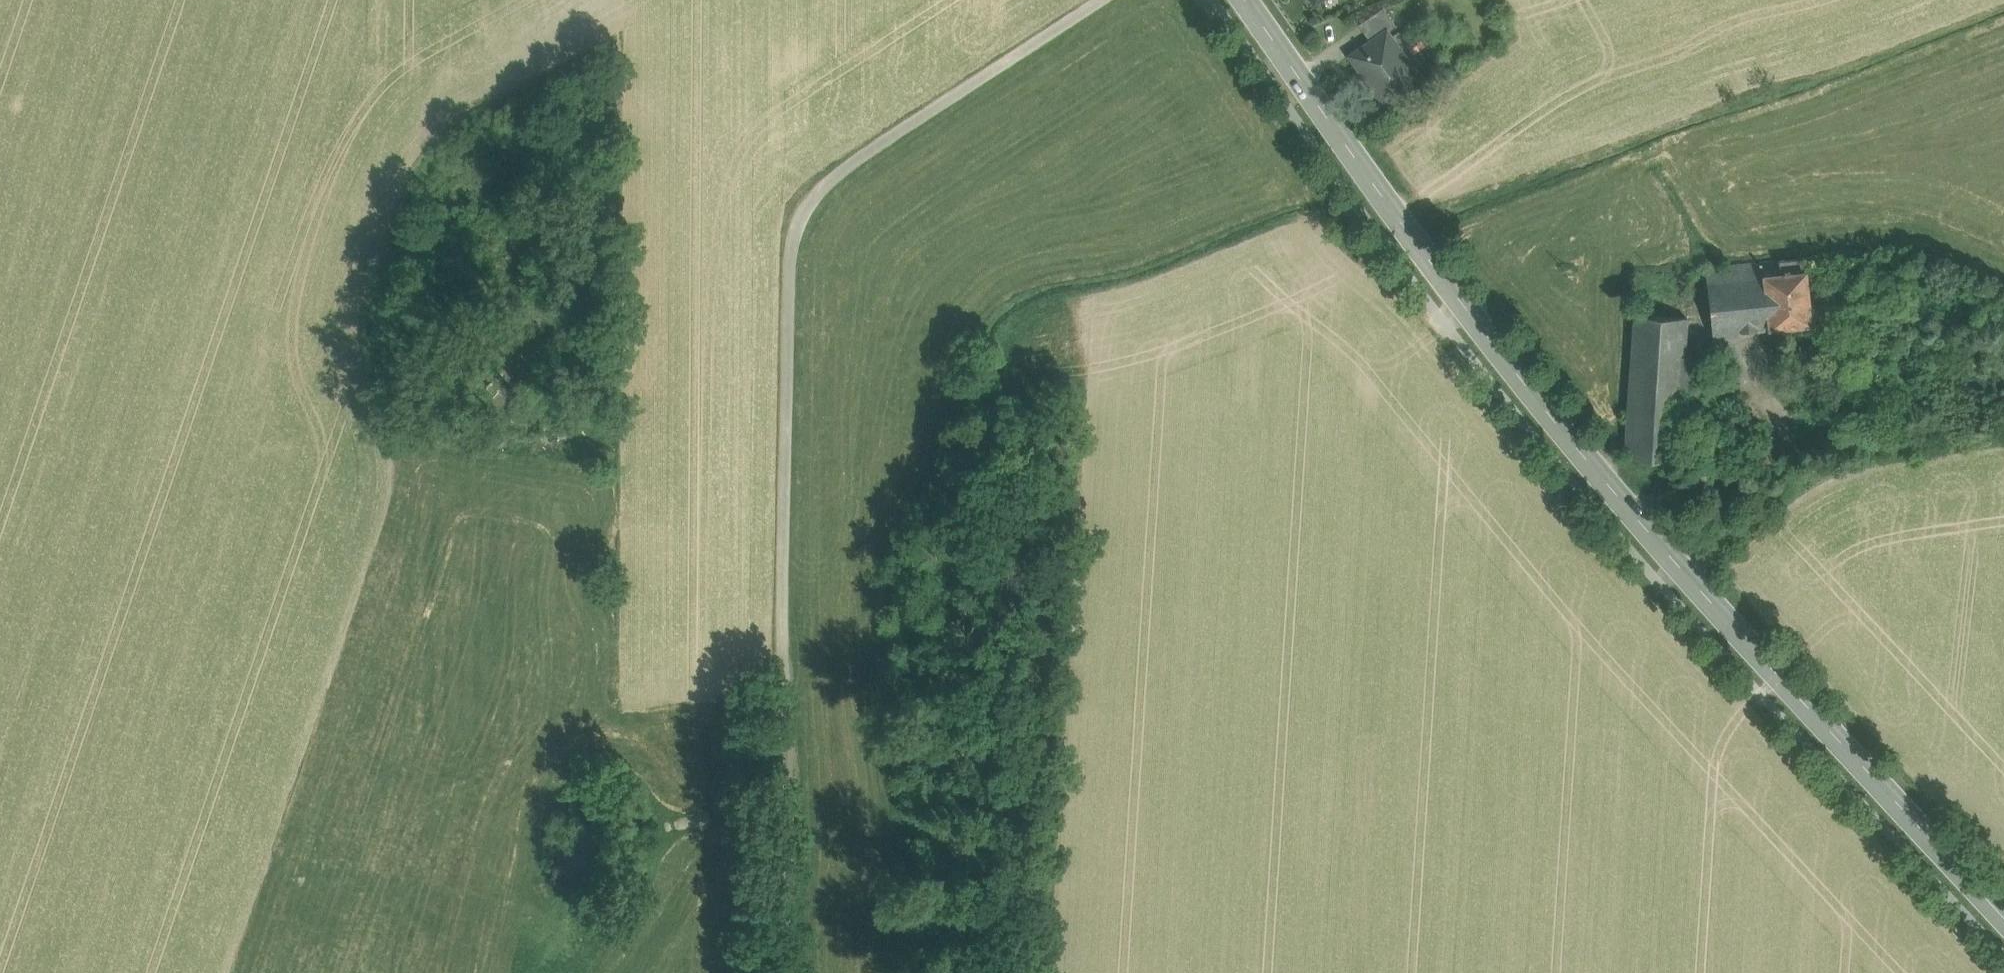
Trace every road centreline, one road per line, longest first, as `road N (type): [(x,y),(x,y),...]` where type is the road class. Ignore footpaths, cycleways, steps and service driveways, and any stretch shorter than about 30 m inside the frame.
road 1 (tertiary): [(1243,0),(1403,225),(1636,517),(2003,917)]
road 2 (residential): [(787,972),(787,364),(801,218),(820,187),(865,152),(1101,0)]

